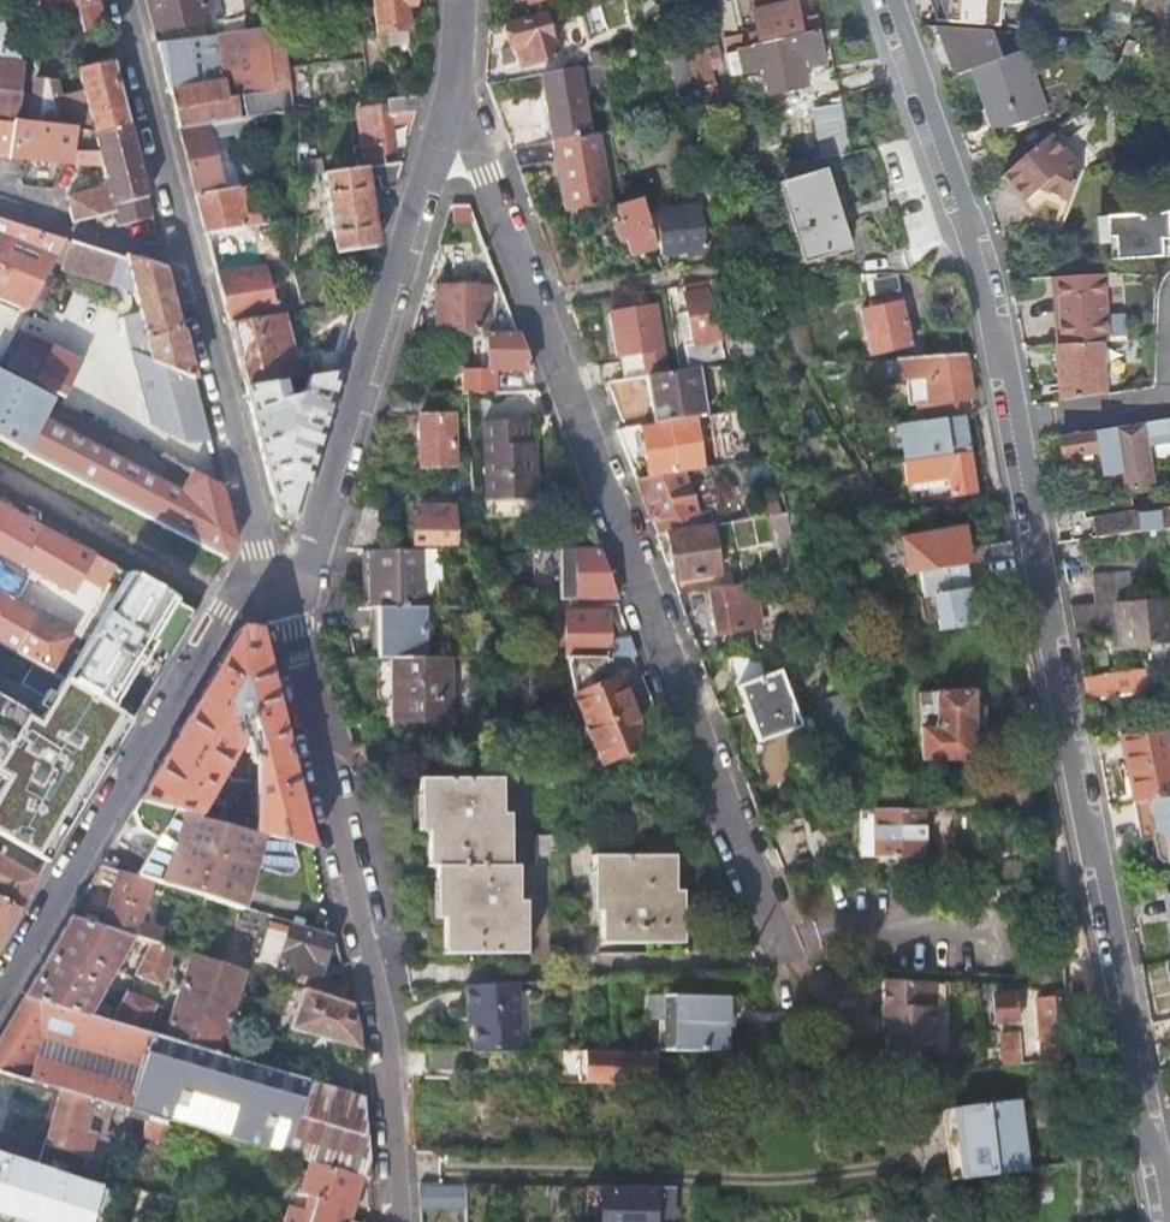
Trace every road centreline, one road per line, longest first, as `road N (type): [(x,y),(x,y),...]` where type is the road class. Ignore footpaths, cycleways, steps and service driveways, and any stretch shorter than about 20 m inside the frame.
road 1 (residential): [(787,948),(452,94)]
road 2 (residential): [(1169,1221),(1017,426)]
road 3 (residential): [(402,1221),(390,1045),(274,587)]
road 4 (residential): [(124,0),(274,587)]
road 5 (unclassified): [(452,94),(318,542),(302,575),(274,587)]
road 6 (residential): [(274,587),(232,609),(0,1003)]
road 7 (residential): [(1017,426),(992,289),(887,0)]
road 8 (residential): [(1017,426),(1160,405),(1169,375)]

